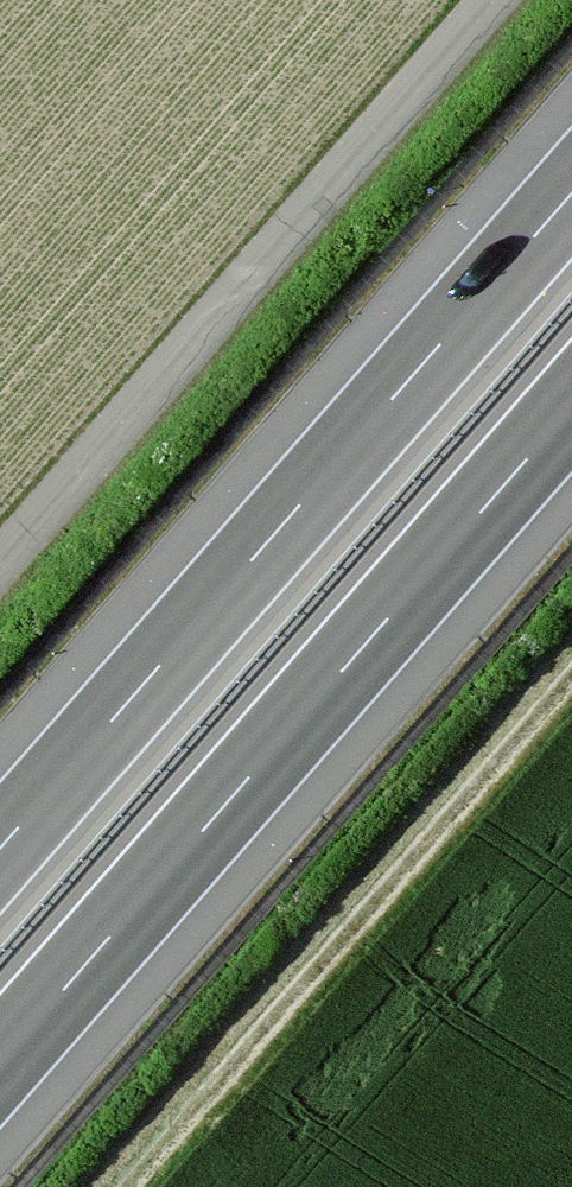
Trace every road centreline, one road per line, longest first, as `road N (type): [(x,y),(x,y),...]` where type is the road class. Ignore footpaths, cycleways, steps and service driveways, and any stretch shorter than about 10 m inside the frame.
road 1 (motorway): [(0,1062),(571,407)]
road 2 (motorway): [(571,193),(0,848)]
road 3 (track): [(0,559),(490,0)]
road 4 (track): [(128,1186),(571,676)]

